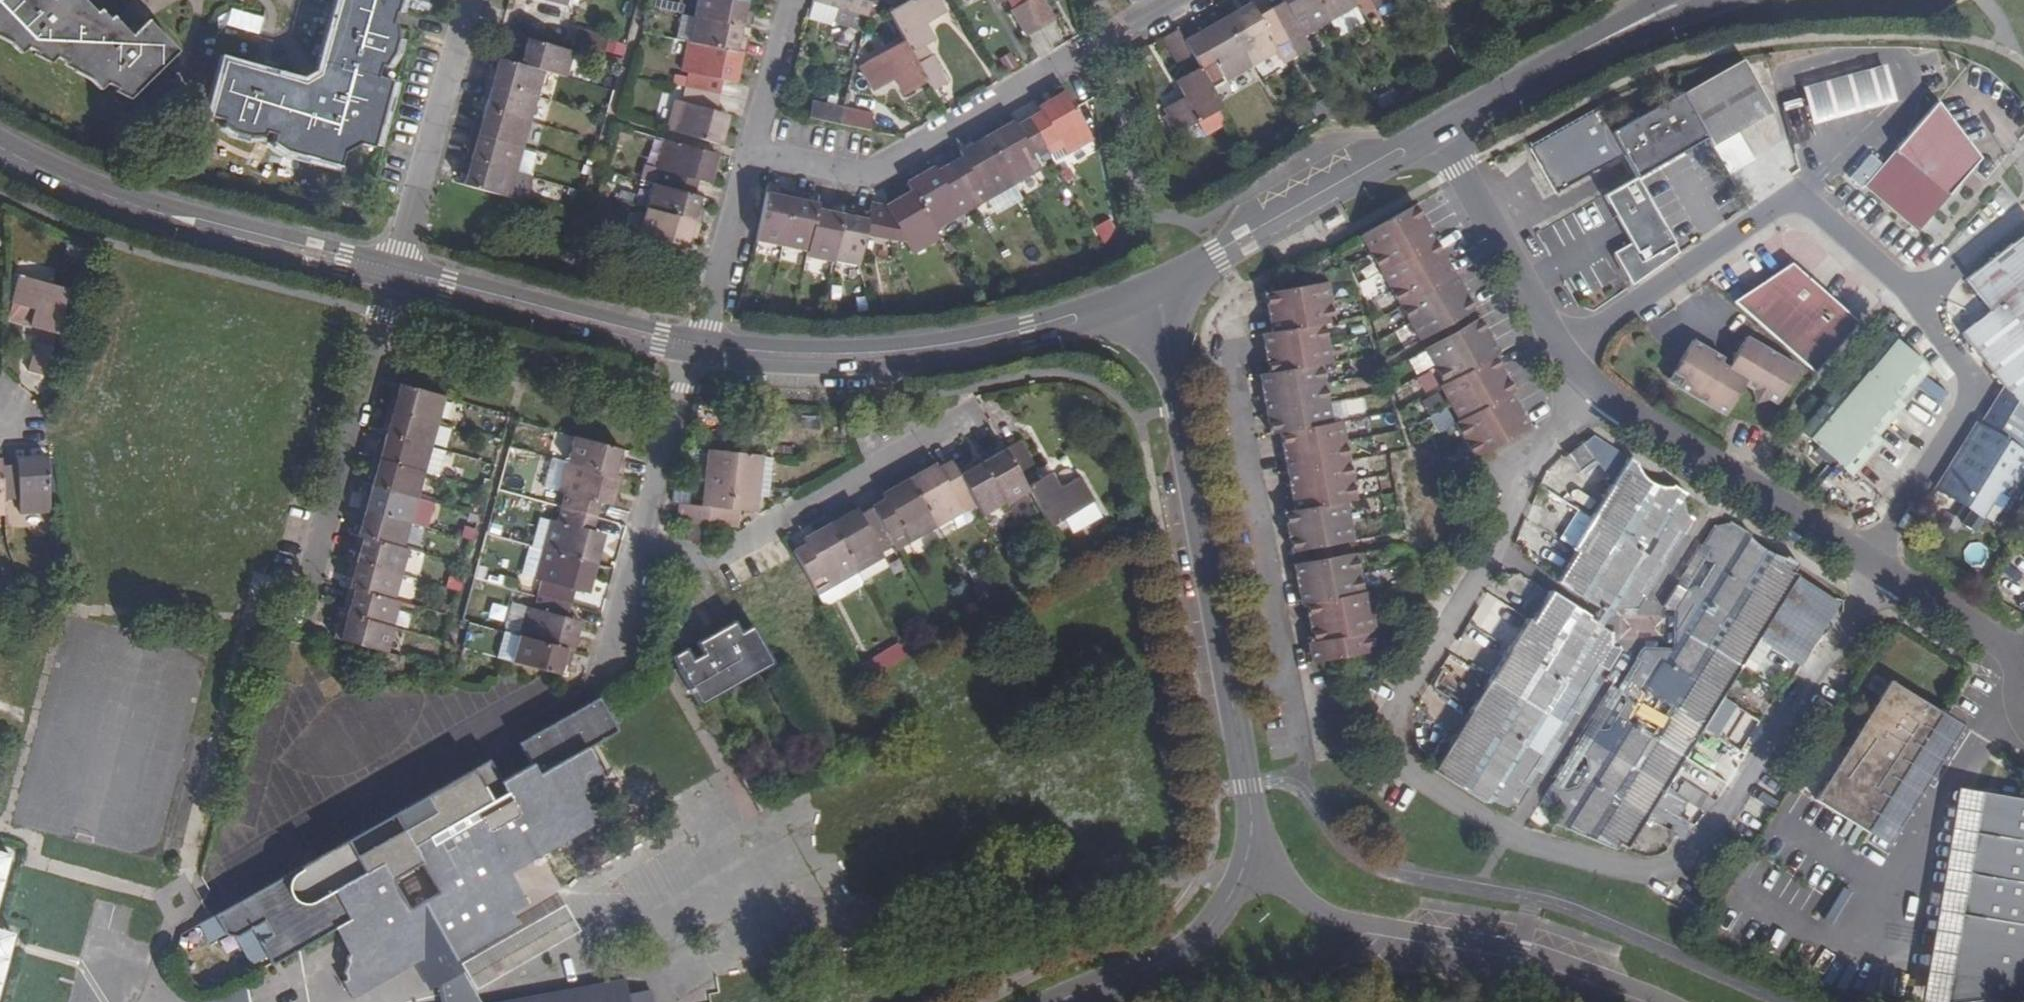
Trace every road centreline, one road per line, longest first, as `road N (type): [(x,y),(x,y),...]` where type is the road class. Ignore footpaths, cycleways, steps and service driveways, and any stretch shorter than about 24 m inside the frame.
road 1 (unclassified): [(1599,381),(1543,446),(1399,707),(1398,746),(1414,777),(1509,833),(1625,871),(1661,870),(1696,857),(1883,575)]
road 2 (unclassified): [(1883,575),(1887,534),(1981,387),(1919,296),(1798,195),(1563,352)]
road 3 (unclassified): [(1255,846),(1158,284)]
road 4 (residential): [(753,156),(866,177),(1180,0)]
road 5 (residential): [(1158,284),(1100,310),(964,347),(853,358),(700,349)]
road 6 (unclassified): [(1677,1001),(1526,951),(1325,914),(1255,846)]
road 7 (residential): [(393,275),(103,195),(0,147)]
road 8 (residential): [(968,424),(622,615)]
road 9 (residential): [(306,628),(393,275)]
road 10 (unclassified): [(1599,381),(1883,575)]
road 11 (unclassified): [(1438,131),(1158,284)]
road 12 (residential): [(700,349),(393,275)]
road 13 (residential): [(470,0),(393,275)]
road 14 (residential): [(622,615),(700,349)]
road 15 (unclassified): [(1067,1001),(1181,956),(1223,915),(1255,846)]
road 16 (unclassified): [(1438,131),(1563,352)]
road 17 (unclassified): [(1655,15),(1438,131)]
road 18 (residential): [(700,349),(753,156)]
road 19 (unclassified): [(1883,575),(2023,656)]
road 20 (residential): [(786,0),(753,156)]

